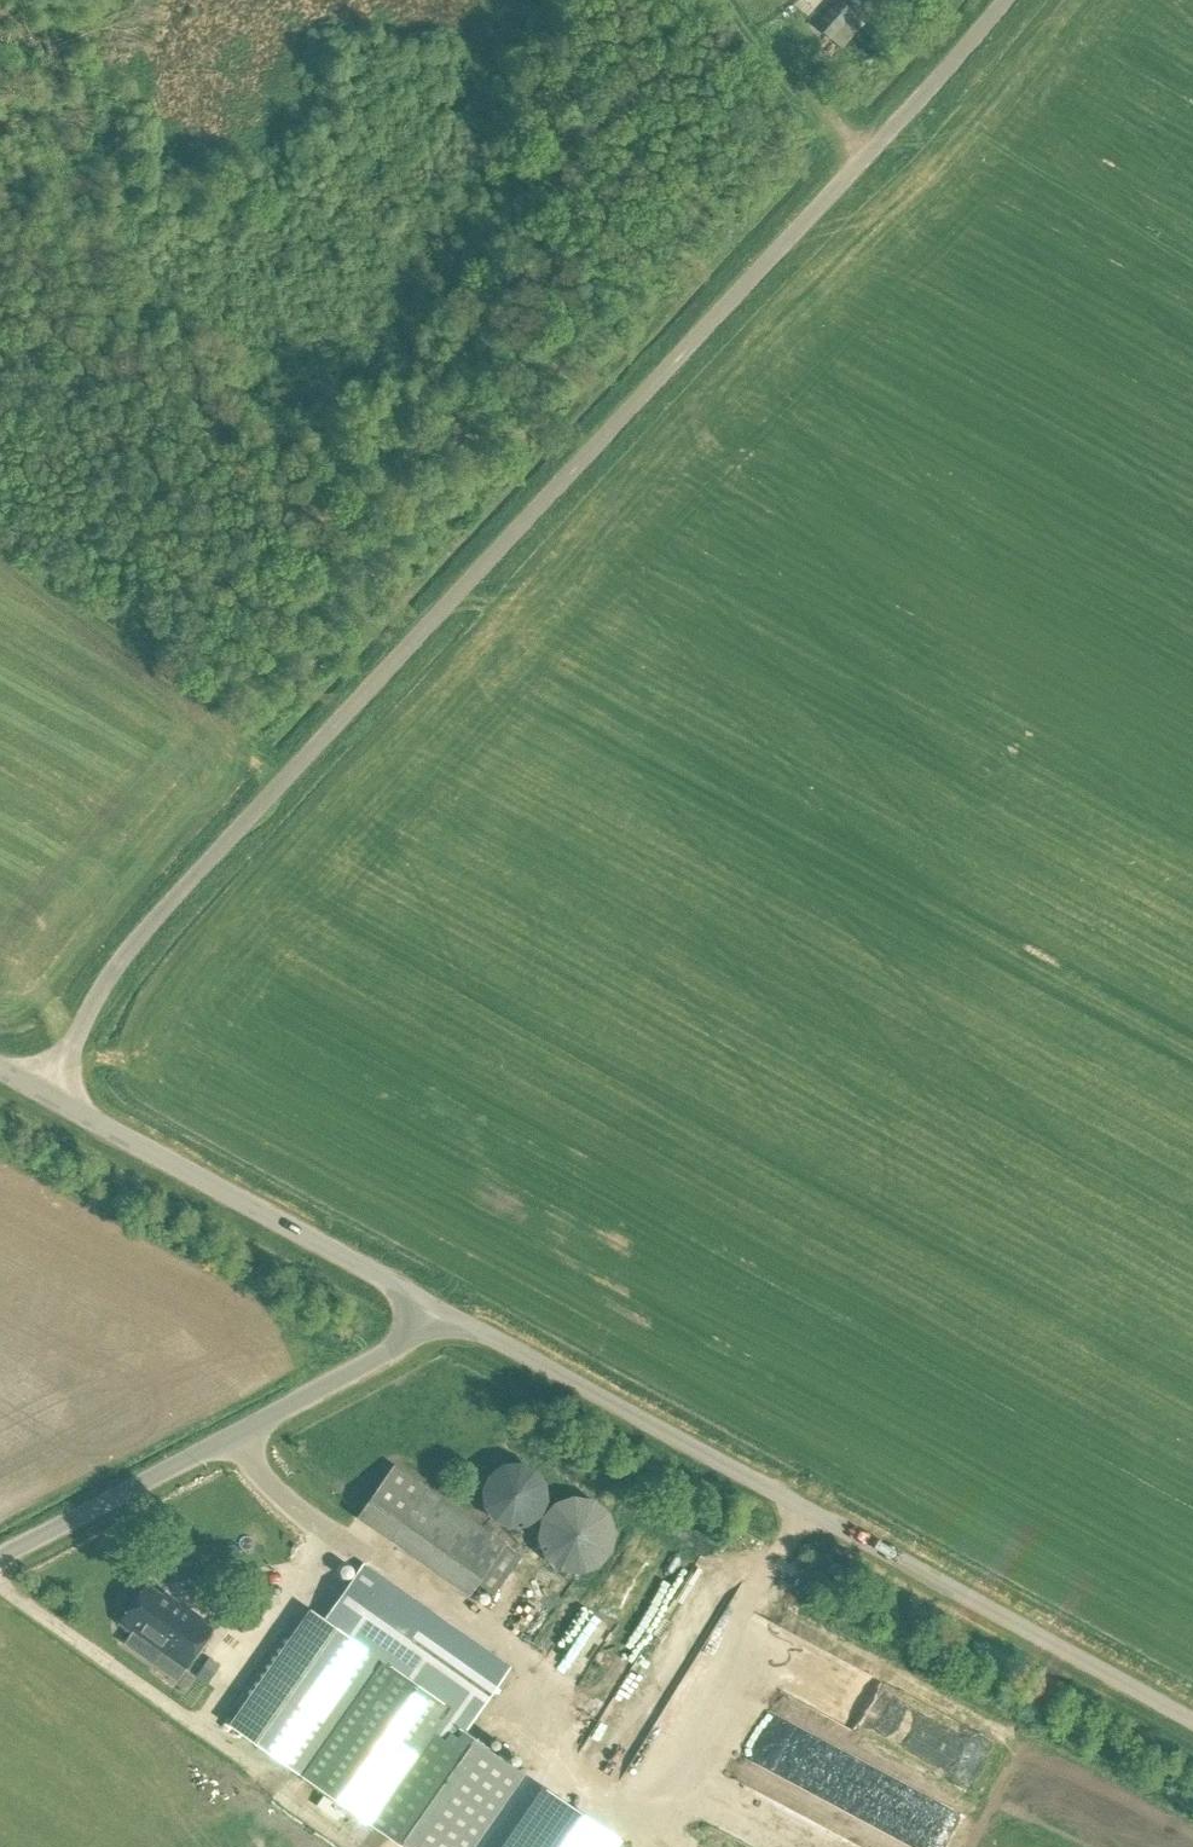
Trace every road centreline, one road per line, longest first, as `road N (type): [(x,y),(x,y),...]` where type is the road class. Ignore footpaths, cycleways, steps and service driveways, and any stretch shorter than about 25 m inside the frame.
road 1 (unclassified): [(43,1091),(113,965),(1004,0)]
road 2 (unclassified): [(1192,1717),(433,1306)]
road 3 (unclassified): [(0,1556),(417,1336),(433,1306)]
road 4 (unclassified): [(433,1306),(43,1091)]

